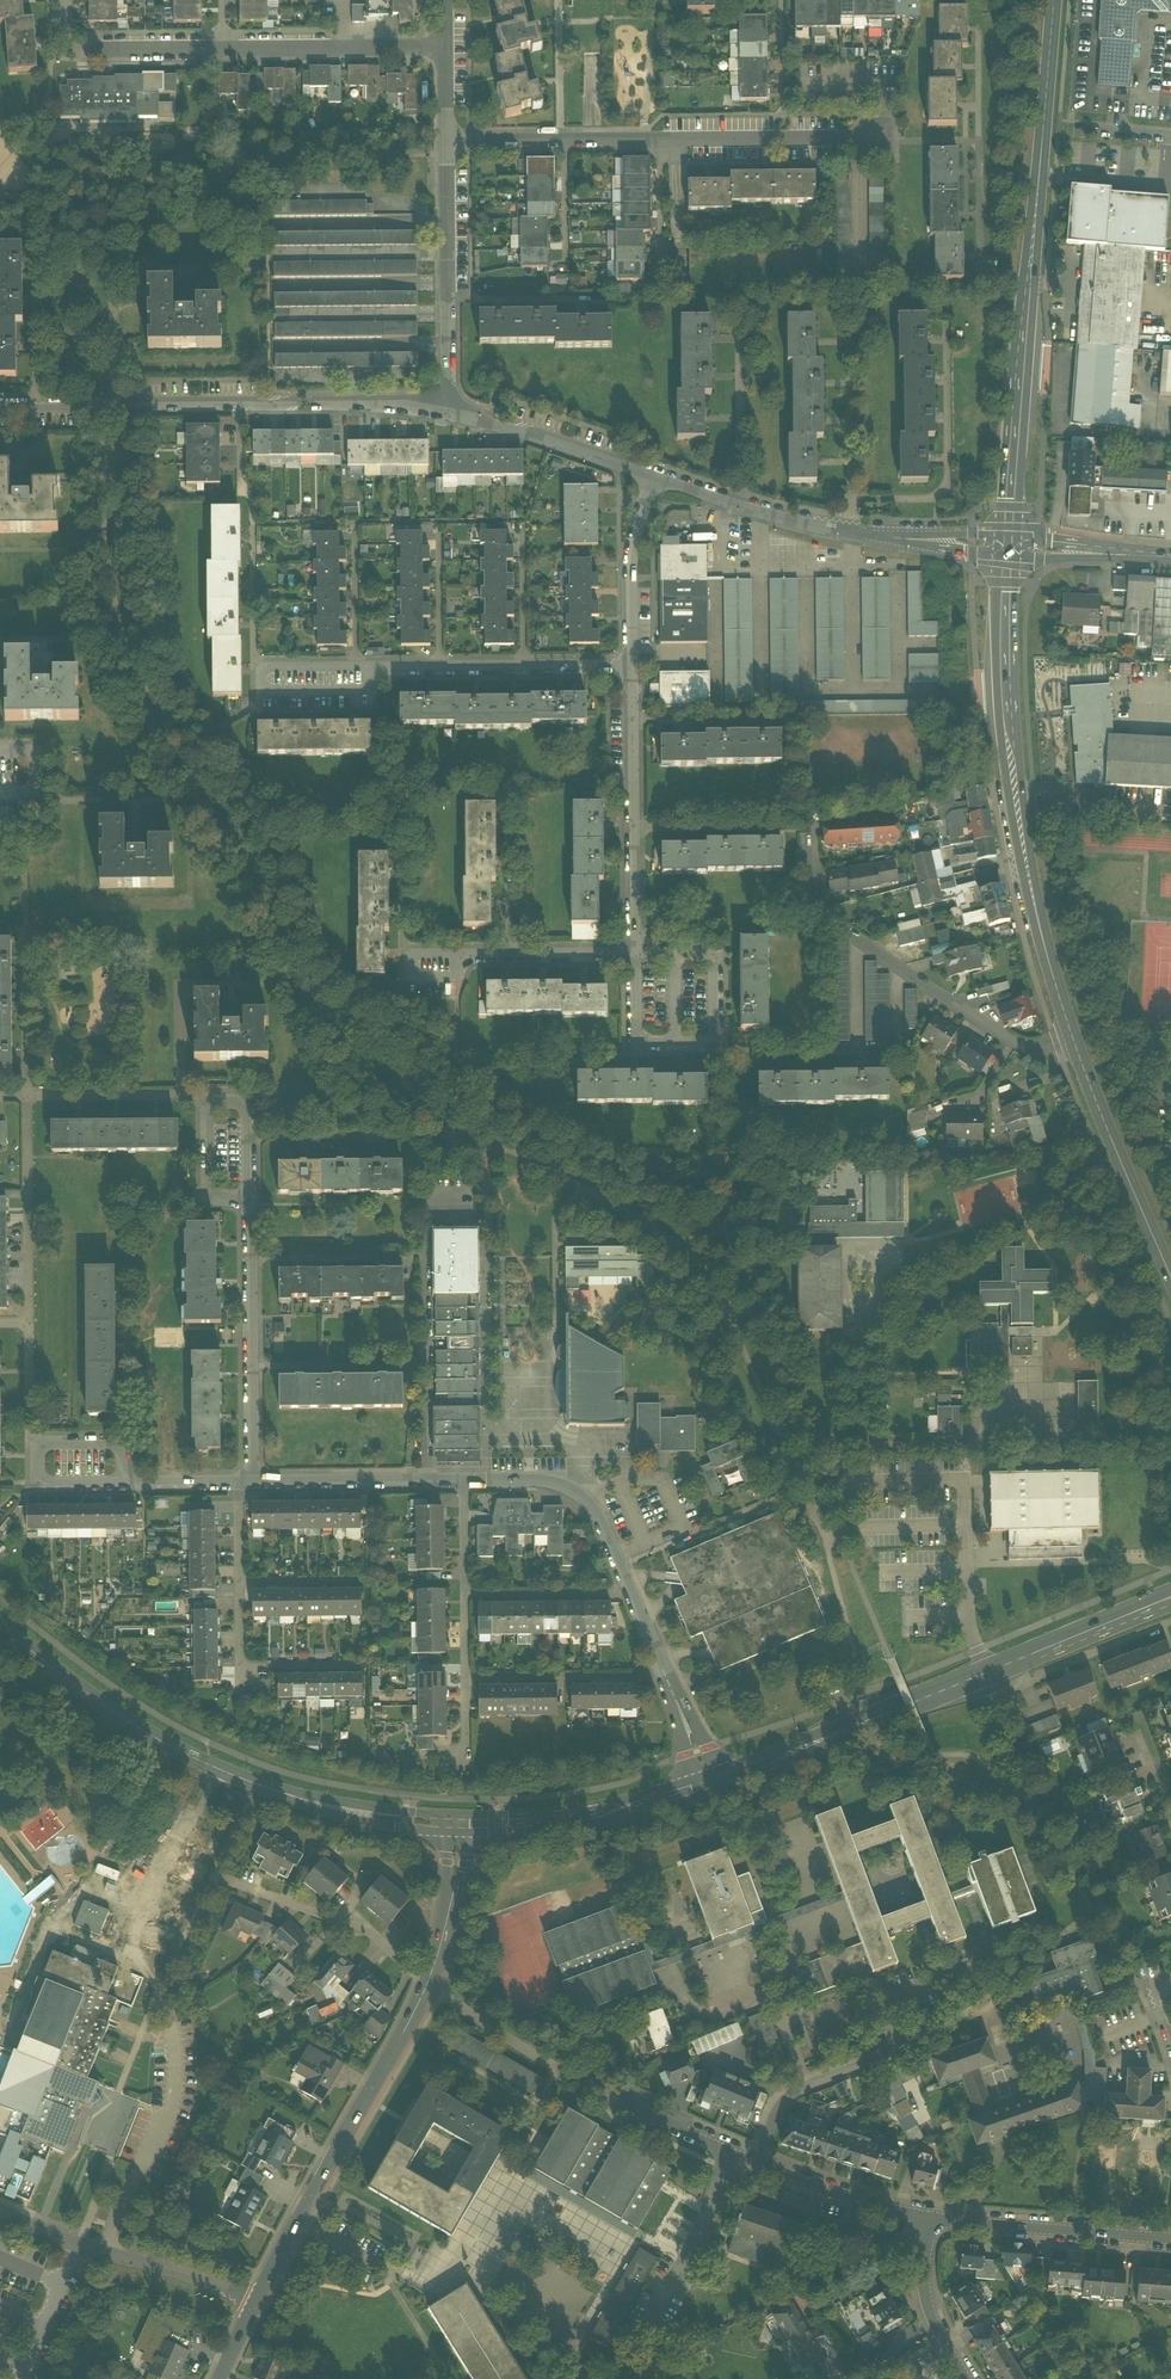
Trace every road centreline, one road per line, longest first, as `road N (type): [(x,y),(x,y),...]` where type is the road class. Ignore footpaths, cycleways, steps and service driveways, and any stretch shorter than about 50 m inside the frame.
road 1 (residential): [(711,1781),(582,1494),(551,1483),(252,1484)]
road 2 (secondary): [(1053,0),(1009,545)]
road 3 (tertiary): [(461,1824),(334,1808),(223,1771),(107,1707),(0,1624)]
road 4 (secondary): [(1009,545),(1007,710),(1015,793),(1040,931),(1072,1037)]
road 5 (tertiary): [(1170,1597),(711,1781)]
road 6 (residential): [(447,142),(894,136)]
road 7 (residential): [(447,407),(0,409)]
road 8 (residential): [(252,1484),(253,1096)]
road 9 (residential): [(1009,545),(819,527),(643,471)]
road 10 (tertiary): [(427,1983),(255,2303)]
road 11 (residential): [(1072,1037),(1032,1047),(1014,1042),(806,903),(807,852)]
road 12 (residential): [(446,46),(104,49)]
road 13 (residential): [(0,794),(24,794),(26,1097)]
road 14 (residential): [(632,668),(639,955)]
road 15 (residential): [(255,2303),(77,2244),(0,2208)]
road 16 (residential): [(447,407),(447,142)]
road 17 (secondary): [(1072,1037),(1170,1278)]
road 18 (tertiary): [(711,1781),(591,1817),(461,1824)]
road 19 (residential): [(632,668),(381,667)]
road 20 (residential): [(213,1876),(360,1929),(427,1983)]
road 21 (residential): [(1170,2239),(929,2216)]
road 22 (residential): [(381,667),(262,668),(262,689),(360,689)]
road 23 (residential): [(26,1097),(253,1096)]
road 24 (residential): [(26,1097),(29,1323)]
road 25 (residential): [(252,1484),(32,1485)]
road 26 (residential): [(643,471),(447,407)]
road 27 (residential): [(643,471),(630,568),(632,668)]
road 28 (residential): [(758,2164),(774,2108),(807,2084),(896,2052)]
road 29 (residential): [(929,2216),(832,2194),(758,2164)]
road 30 (residential): [(639,955),(462,955)]
road 31 (residential): [(722,1045),(720,953),(639,955)]
road 32 (residential): [(639,955),(641,1046),(722,1045)]
road 33 (residential): [(966,2378),(925,2297),(929,2216)]
road 34 (tertiary): [(461,1824),(453,1914),(427,1983)]
road 35 (residential): [(29,1323),(32,1485)]
road 36 (residential): [(758,2164),(608,2103)]
road 37 (tertiary): [(1170,556),(1009,545)]
road 38 (residential): [(462,955),(414,955),(409,966),(422,979),(450,977),(458,967)]

